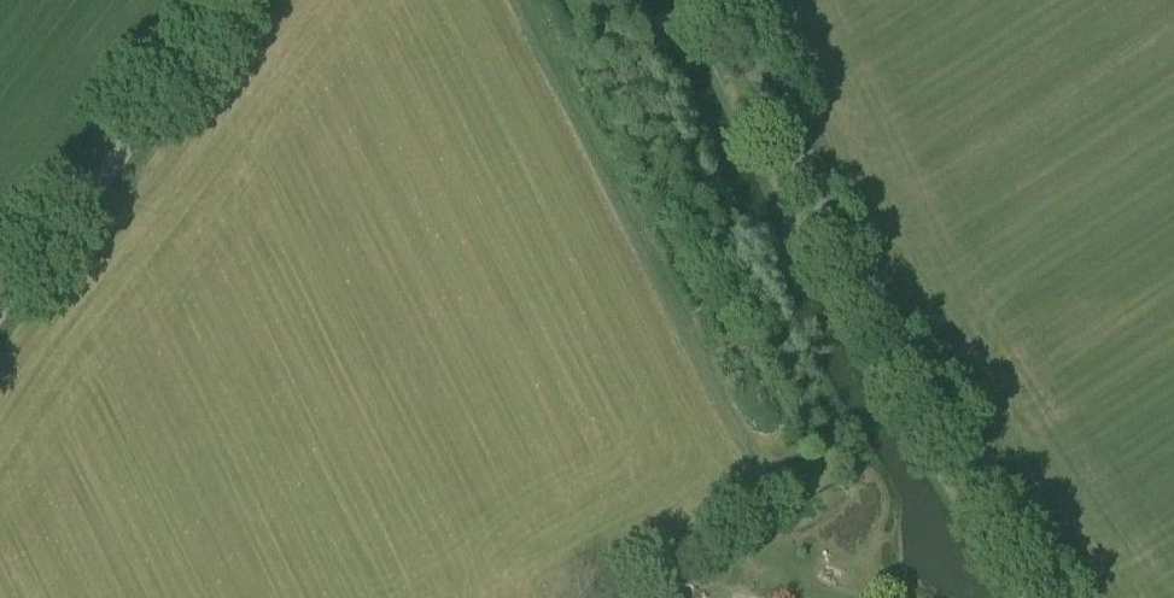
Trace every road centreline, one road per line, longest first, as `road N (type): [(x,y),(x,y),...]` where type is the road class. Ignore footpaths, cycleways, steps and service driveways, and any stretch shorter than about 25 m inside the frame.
road 1 (unclassified): [(1066,597),(810,188),(710,0)]
road 2 (unclassified): [(0,307),(237,0)]

